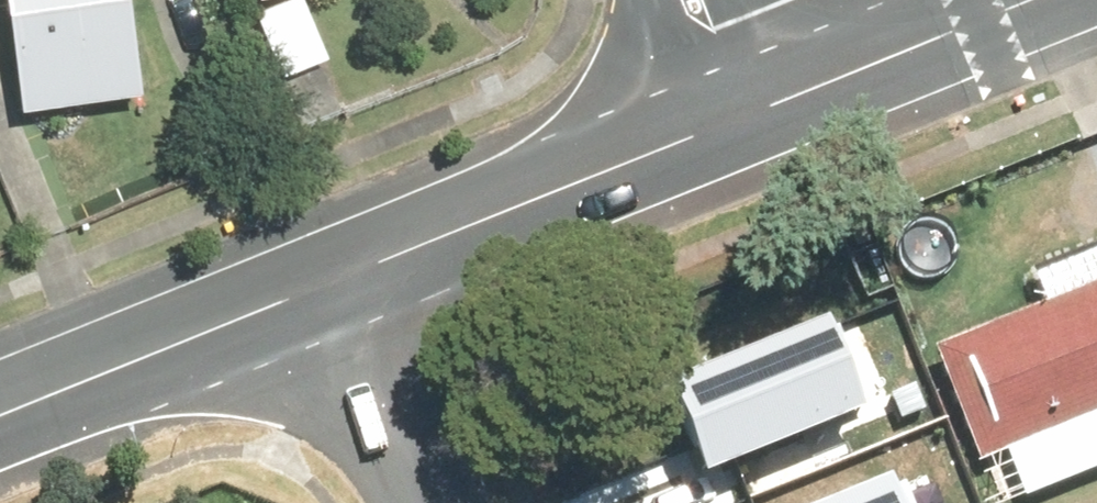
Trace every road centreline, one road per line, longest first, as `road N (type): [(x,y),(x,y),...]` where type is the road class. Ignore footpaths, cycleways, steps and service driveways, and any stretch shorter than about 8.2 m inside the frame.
road 1 (tertiary): [(368,268),(743,119)]
road 2 (tertiary): [(0,415),(368,268)]
road 3 (tertiary): [(743,119),(1023,0)]
road 4 (residential): [(457,502),(368,268)]
road 5 (residential): [(743,119),(694,0)]

